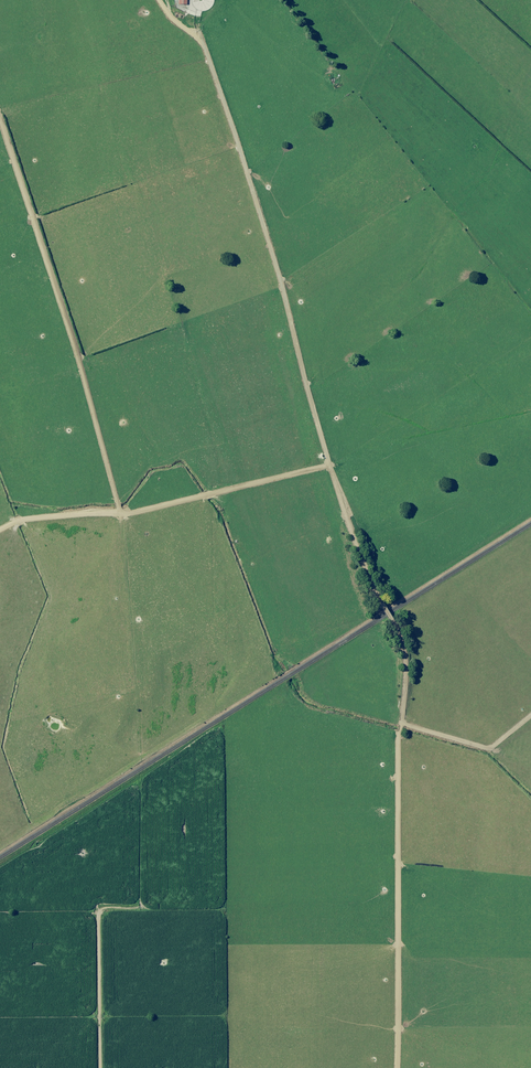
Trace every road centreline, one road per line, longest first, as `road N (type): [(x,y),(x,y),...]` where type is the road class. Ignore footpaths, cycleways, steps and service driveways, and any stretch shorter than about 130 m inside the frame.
road 1 (track): [(199,9),(197,24),(281,280),(326,455),(393,622)]
road 2 (track): [(133,686),(117,500),(0,120)]
road 3 (track): [(397,1067),(397,741),(405,672),(393,622)]
road 4 (track): [(145,909),(99,914),(99,1067)]
road 5 (track): [(530,716),(491,748),(401,723)]

